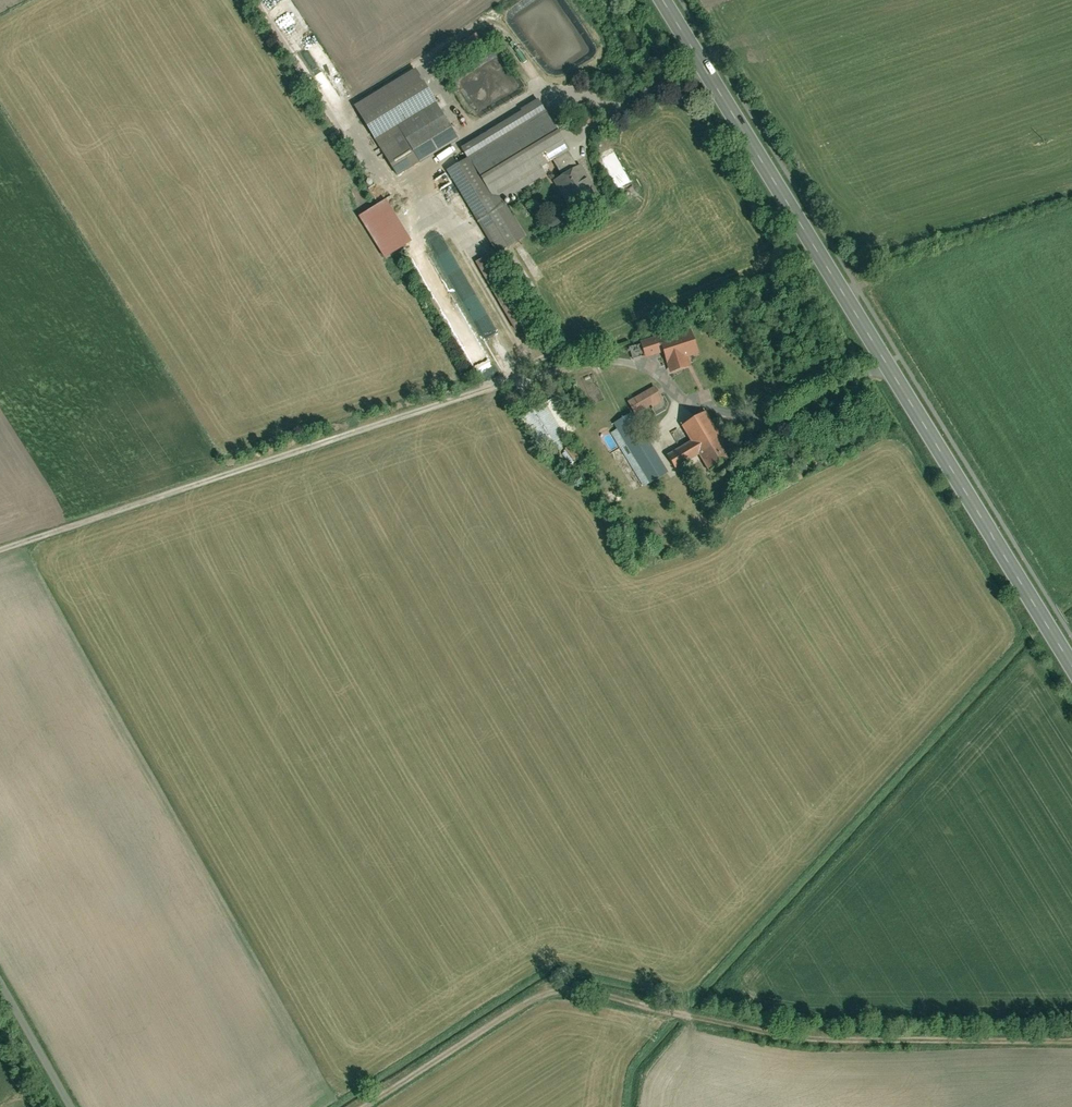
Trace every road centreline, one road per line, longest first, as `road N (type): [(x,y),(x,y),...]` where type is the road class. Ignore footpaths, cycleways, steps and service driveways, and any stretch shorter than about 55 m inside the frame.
road 1 (primary): [(659,0),(1071,669)]
road 2 (track): [(1071,1041),(791,1036),(550,995),(359,1106)]
road 3 (residential): [(65,1106),(0,988)]

